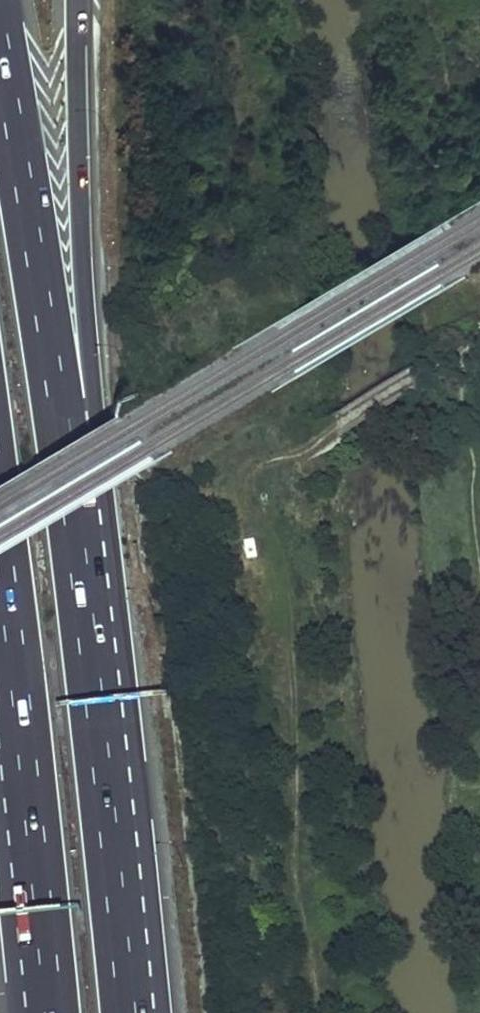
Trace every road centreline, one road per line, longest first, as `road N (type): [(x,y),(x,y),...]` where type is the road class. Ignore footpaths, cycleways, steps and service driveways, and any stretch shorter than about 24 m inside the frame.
road 1 (motorway): [(100,746),(77,0)]
road 2 (motorway): [(100,746),(53,370),(0,38)]
road 3 (motorway): [(25,726),(53,1012)]
road 4 (motorway): [(127,1012),(100,746)]
road 5 (motorway): [(0,521),(25,726)]

